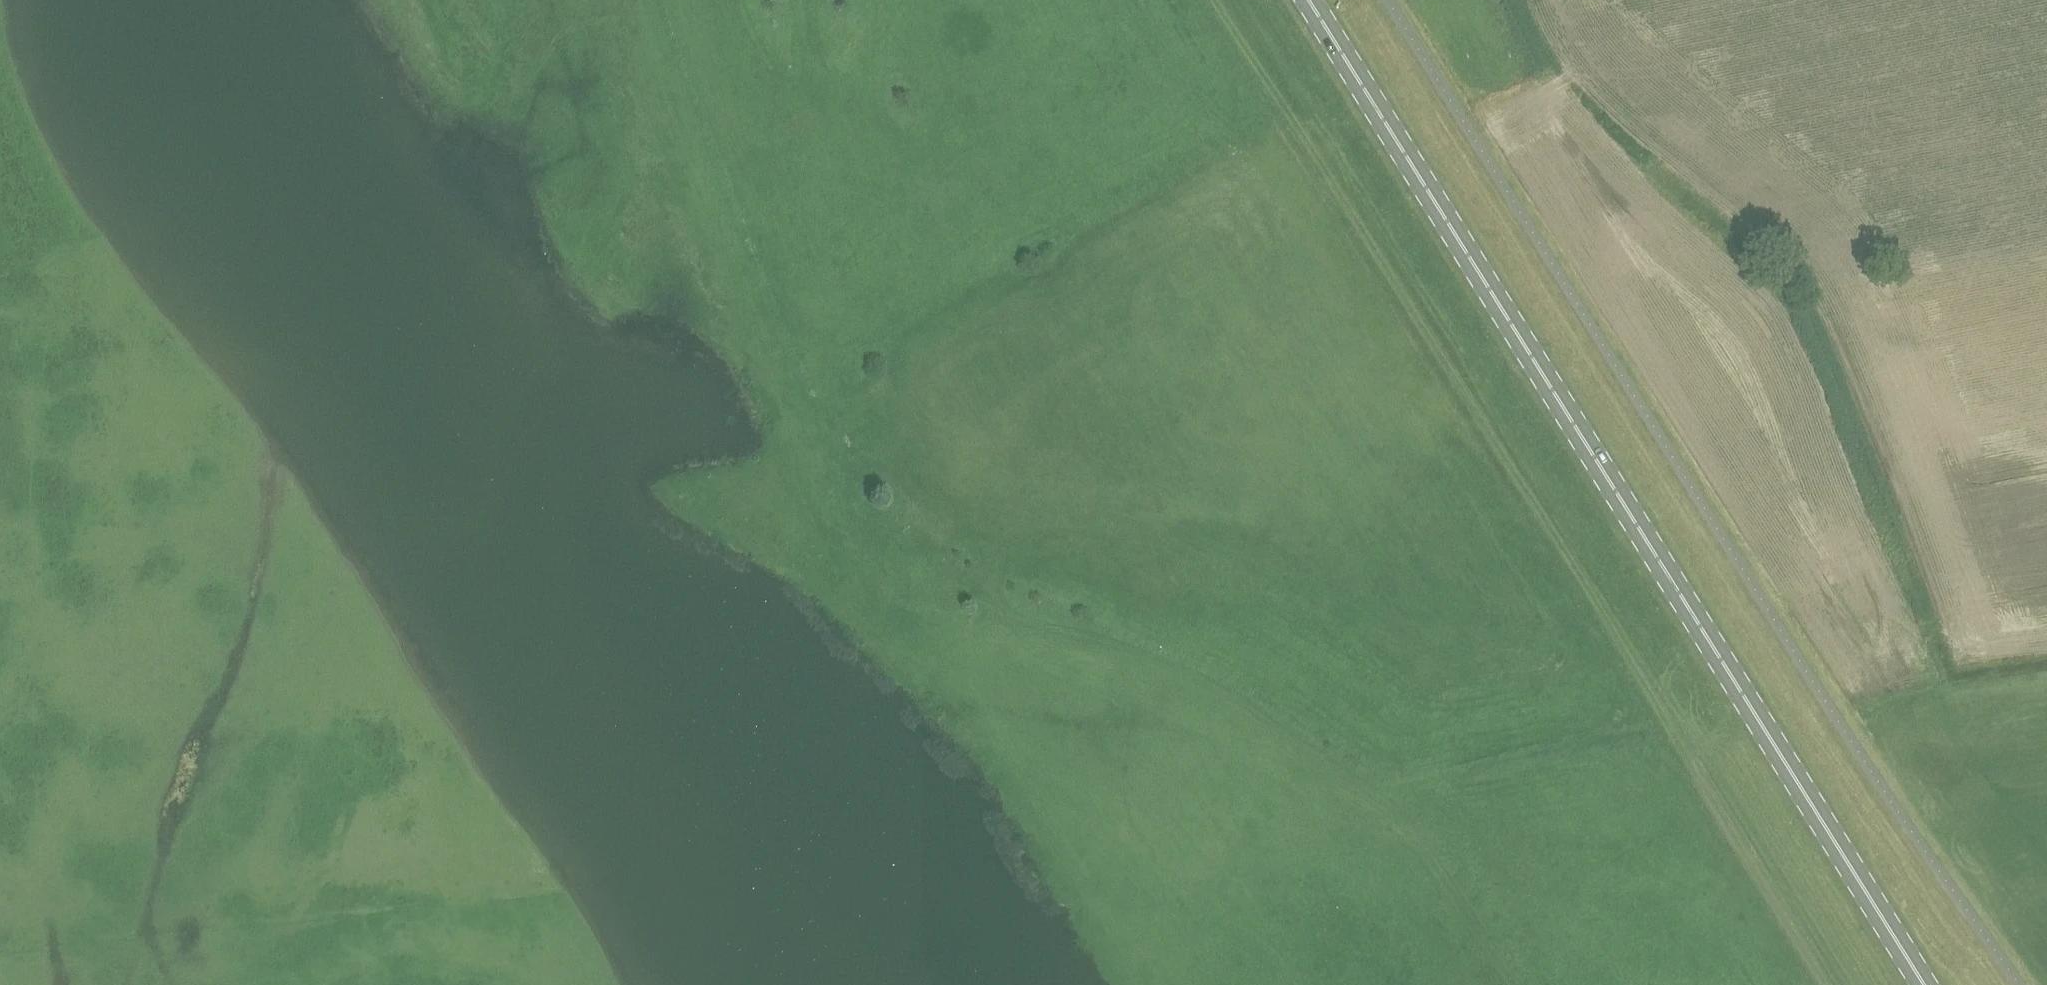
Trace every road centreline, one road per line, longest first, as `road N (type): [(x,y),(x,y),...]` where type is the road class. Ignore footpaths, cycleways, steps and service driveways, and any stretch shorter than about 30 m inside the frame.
road 1 (primary): [(1926,984),(1302,0)]
road 2 (track): [(1844,984),(1223,0)]

